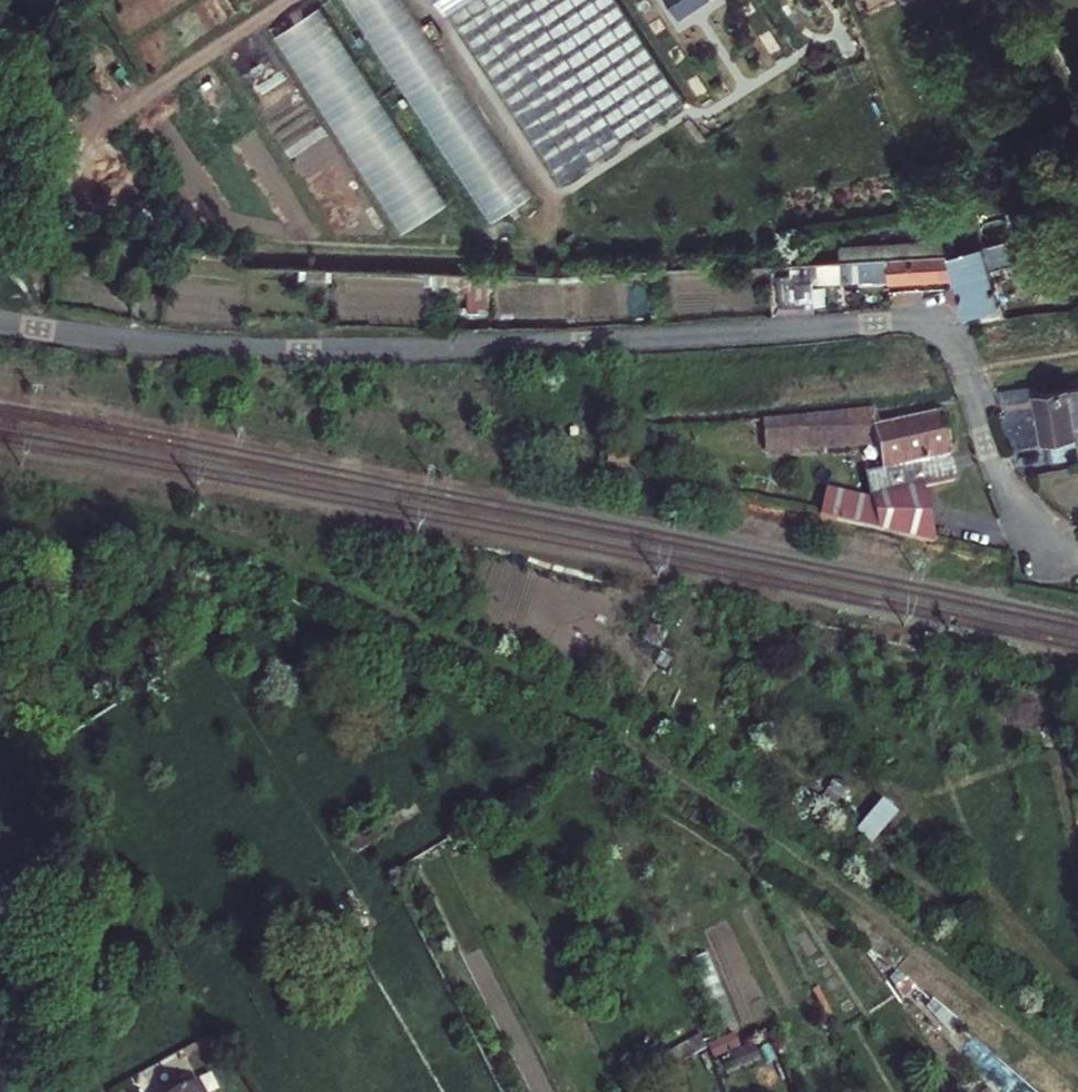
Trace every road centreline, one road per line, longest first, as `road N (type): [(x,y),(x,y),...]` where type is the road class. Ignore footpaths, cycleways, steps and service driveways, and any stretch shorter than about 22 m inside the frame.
road 1 (residential): [(1077,559),(1042,539),(1007,497),(957,347),(935,324),(276,351),(98,338),(0,320)]

